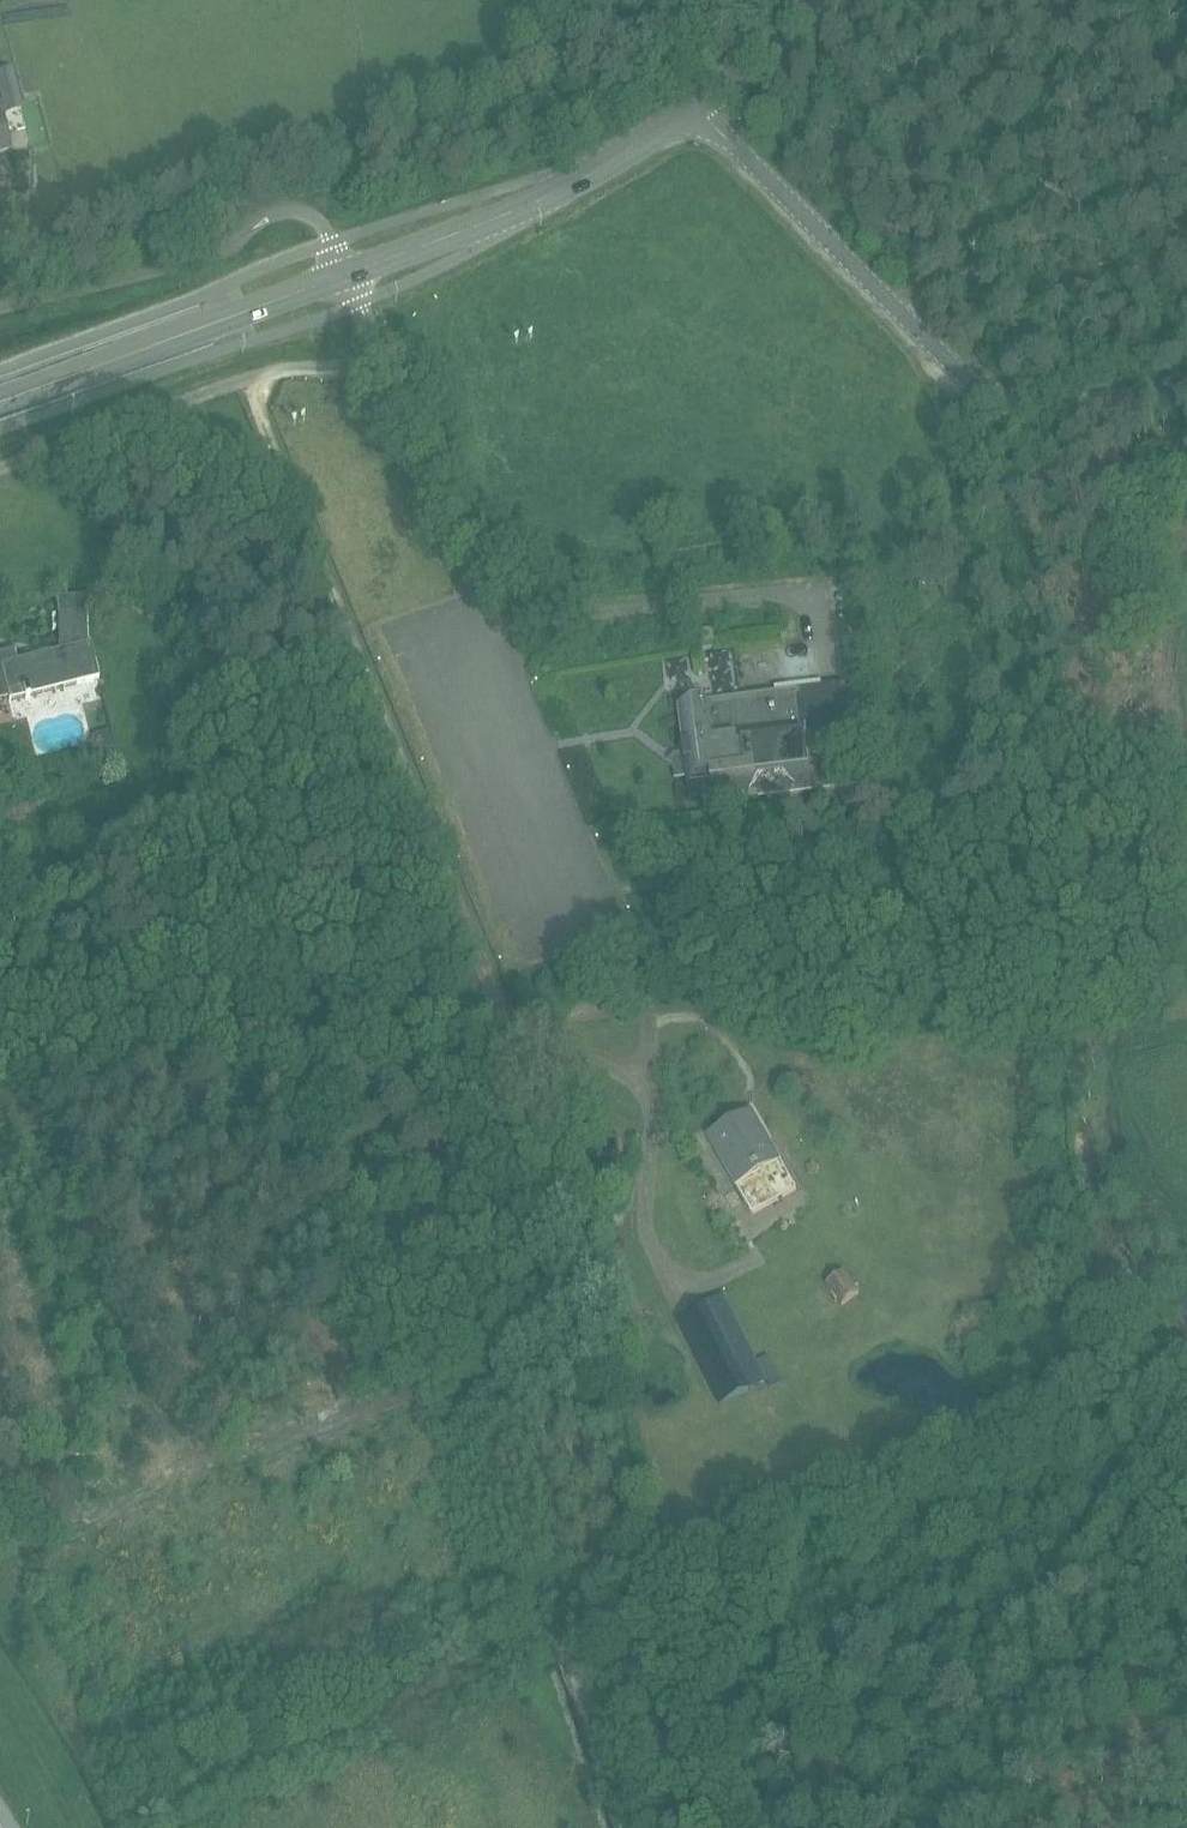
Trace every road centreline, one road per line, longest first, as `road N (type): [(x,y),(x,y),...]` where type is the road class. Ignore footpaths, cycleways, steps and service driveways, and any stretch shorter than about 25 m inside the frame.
road 1 (tertiary): [(0,402),(511,220),(612,172),(697,108)]
road 2 (tertiary): [(1186,383),(1005,400),(975,394),(946,372),(697,108)]
road 3 (tertiary): [(697,108),(754,61),(801,0)]

